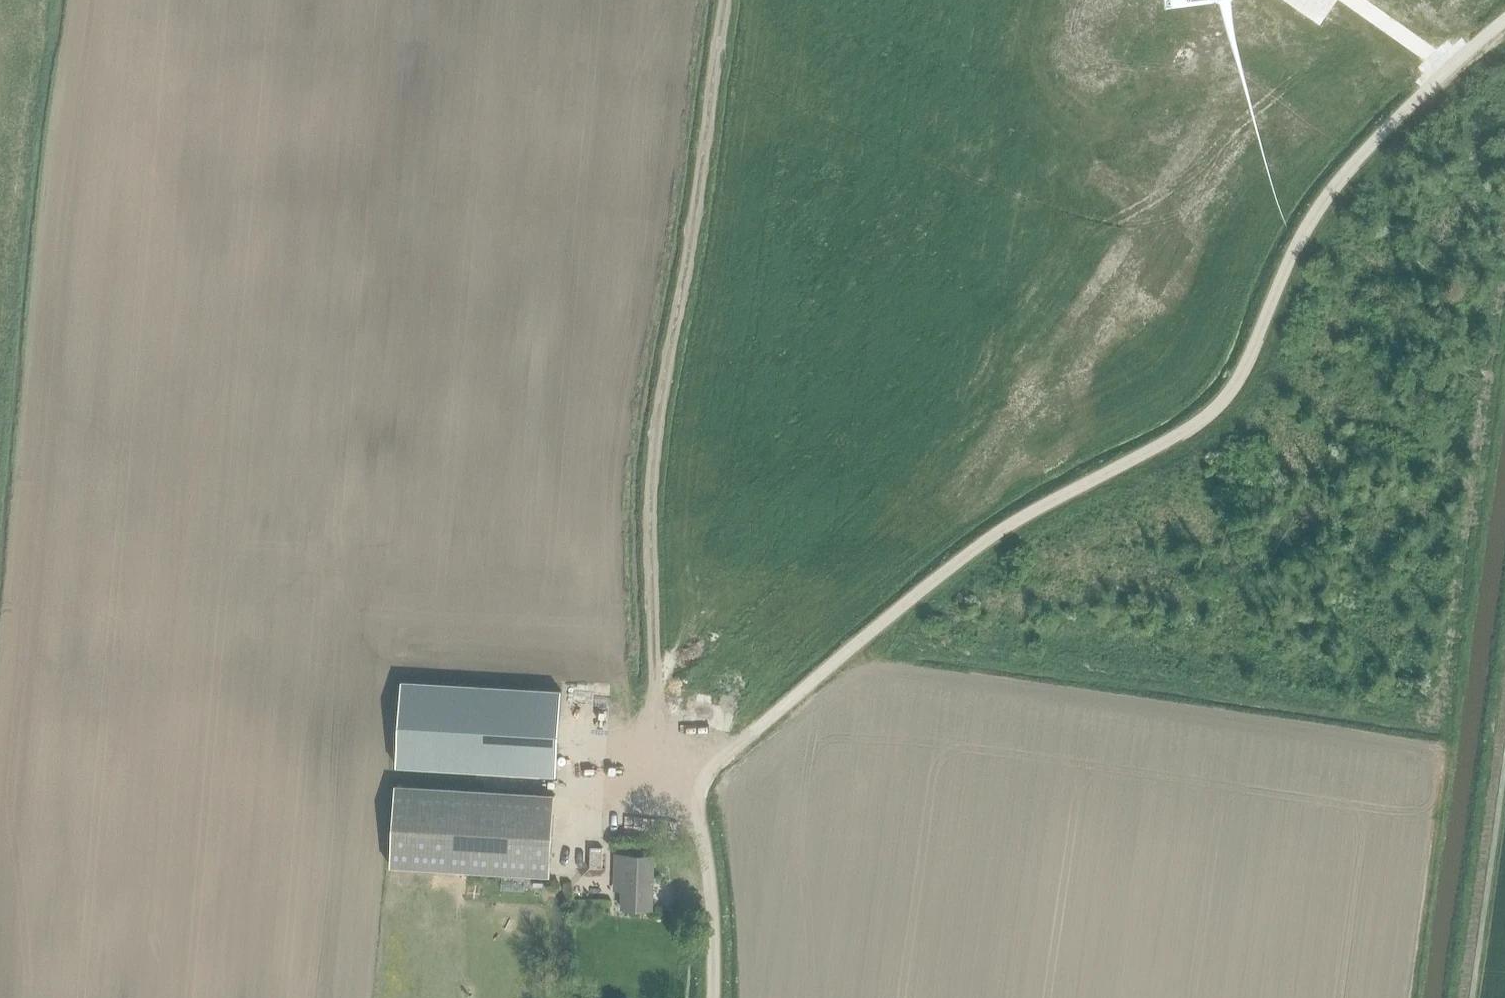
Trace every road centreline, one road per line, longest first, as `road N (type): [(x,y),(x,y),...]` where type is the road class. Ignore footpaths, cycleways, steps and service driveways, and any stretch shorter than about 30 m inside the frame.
road 1 (unclassified): [(714,997),(709,870),(697,810),(701,778),(928,574),(1020,505),(1213,403),(1331,186),(1504,29)]
road 2 (track): [(723,0),(648,512),(663,717),(677,753),(701,778)]

